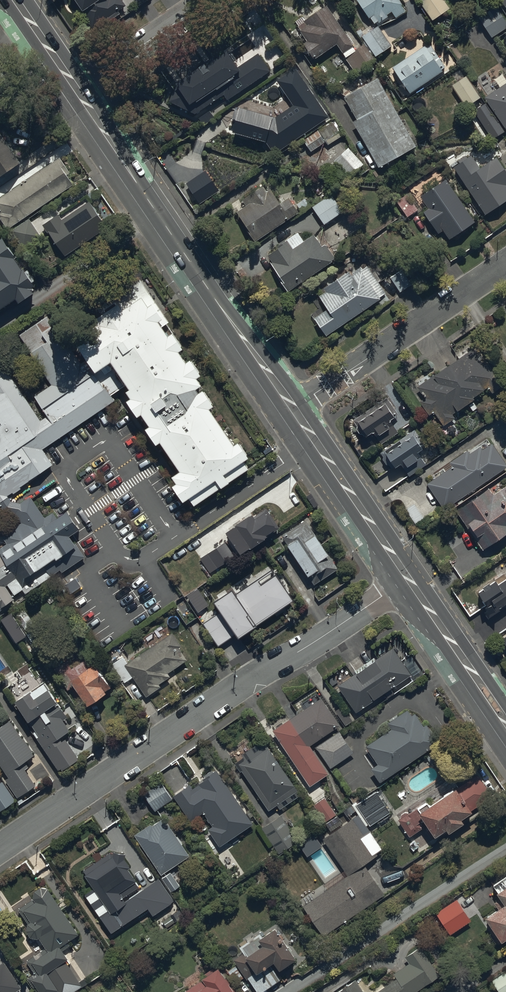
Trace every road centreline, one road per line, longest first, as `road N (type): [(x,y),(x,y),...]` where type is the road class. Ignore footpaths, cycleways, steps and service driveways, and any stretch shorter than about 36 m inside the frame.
road 1 (residential): [(405,581),(0,848)]
road 2 (secondary): [(73,91),(290,411)]
road 3 (residential): [(290,411),(505,267)]
road 4 (secondary): [(290,411),(405,581)]
road 5 (secondary): [(405,581),(505,730)]
road 6 (residential): [(73,91),(215,0)]

